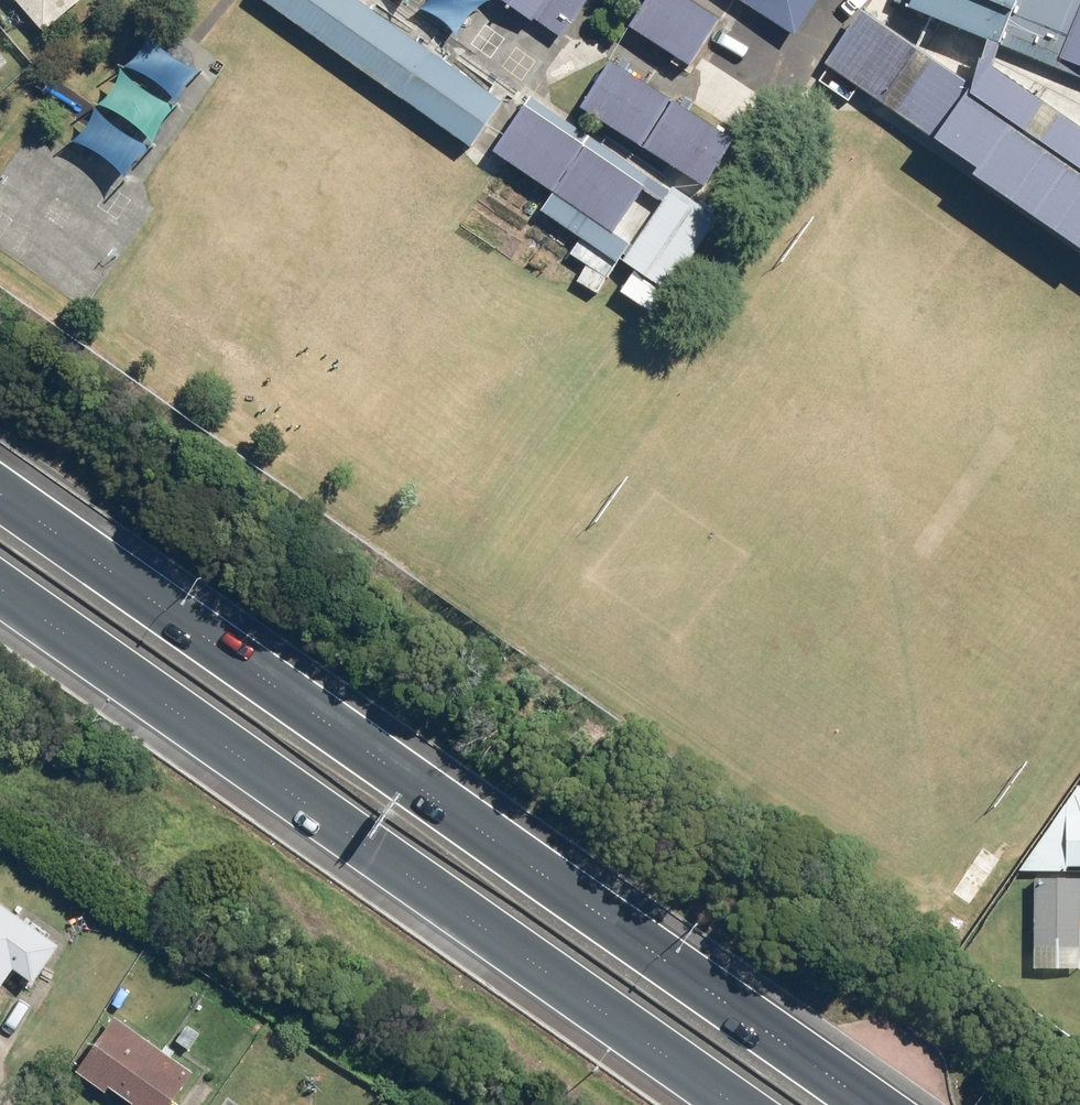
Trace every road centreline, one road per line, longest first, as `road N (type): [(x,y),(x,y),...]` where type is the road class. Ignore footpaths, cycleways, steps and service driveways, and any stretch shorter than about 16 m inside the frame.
road 1 (motorway): [(0,477),(888,1104)]
road 2 (motorway): [(740,1104),(0,584)]

